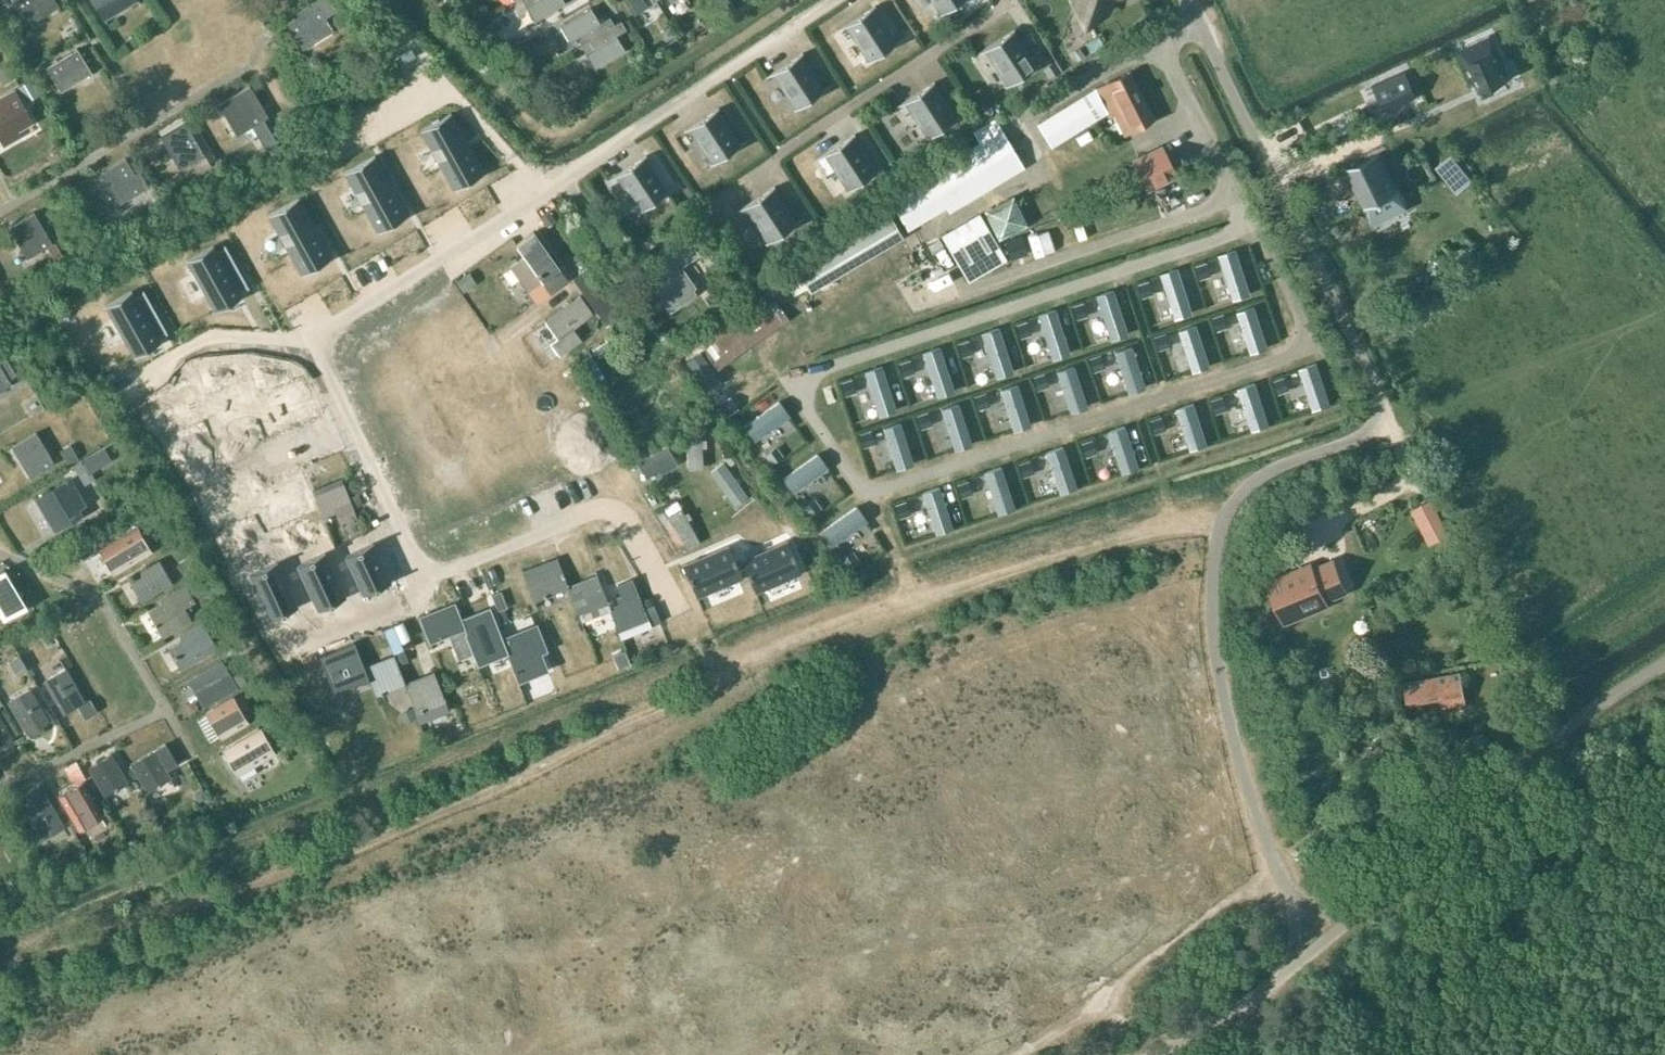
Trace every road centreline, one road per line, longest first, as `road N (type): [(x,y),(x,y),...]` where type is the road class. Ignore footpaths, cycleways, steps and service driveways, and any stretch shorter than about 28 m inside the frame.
road 1 (unclassified): [(1289,893),(1258,819),(1224,686),(1215,547),(1246,488),(1269,471),(1359,437),(1376,425),(1380,407),(1185,0)]
road 2 (unclassified): [(1348,920),(1531,757),(1664,661)]

